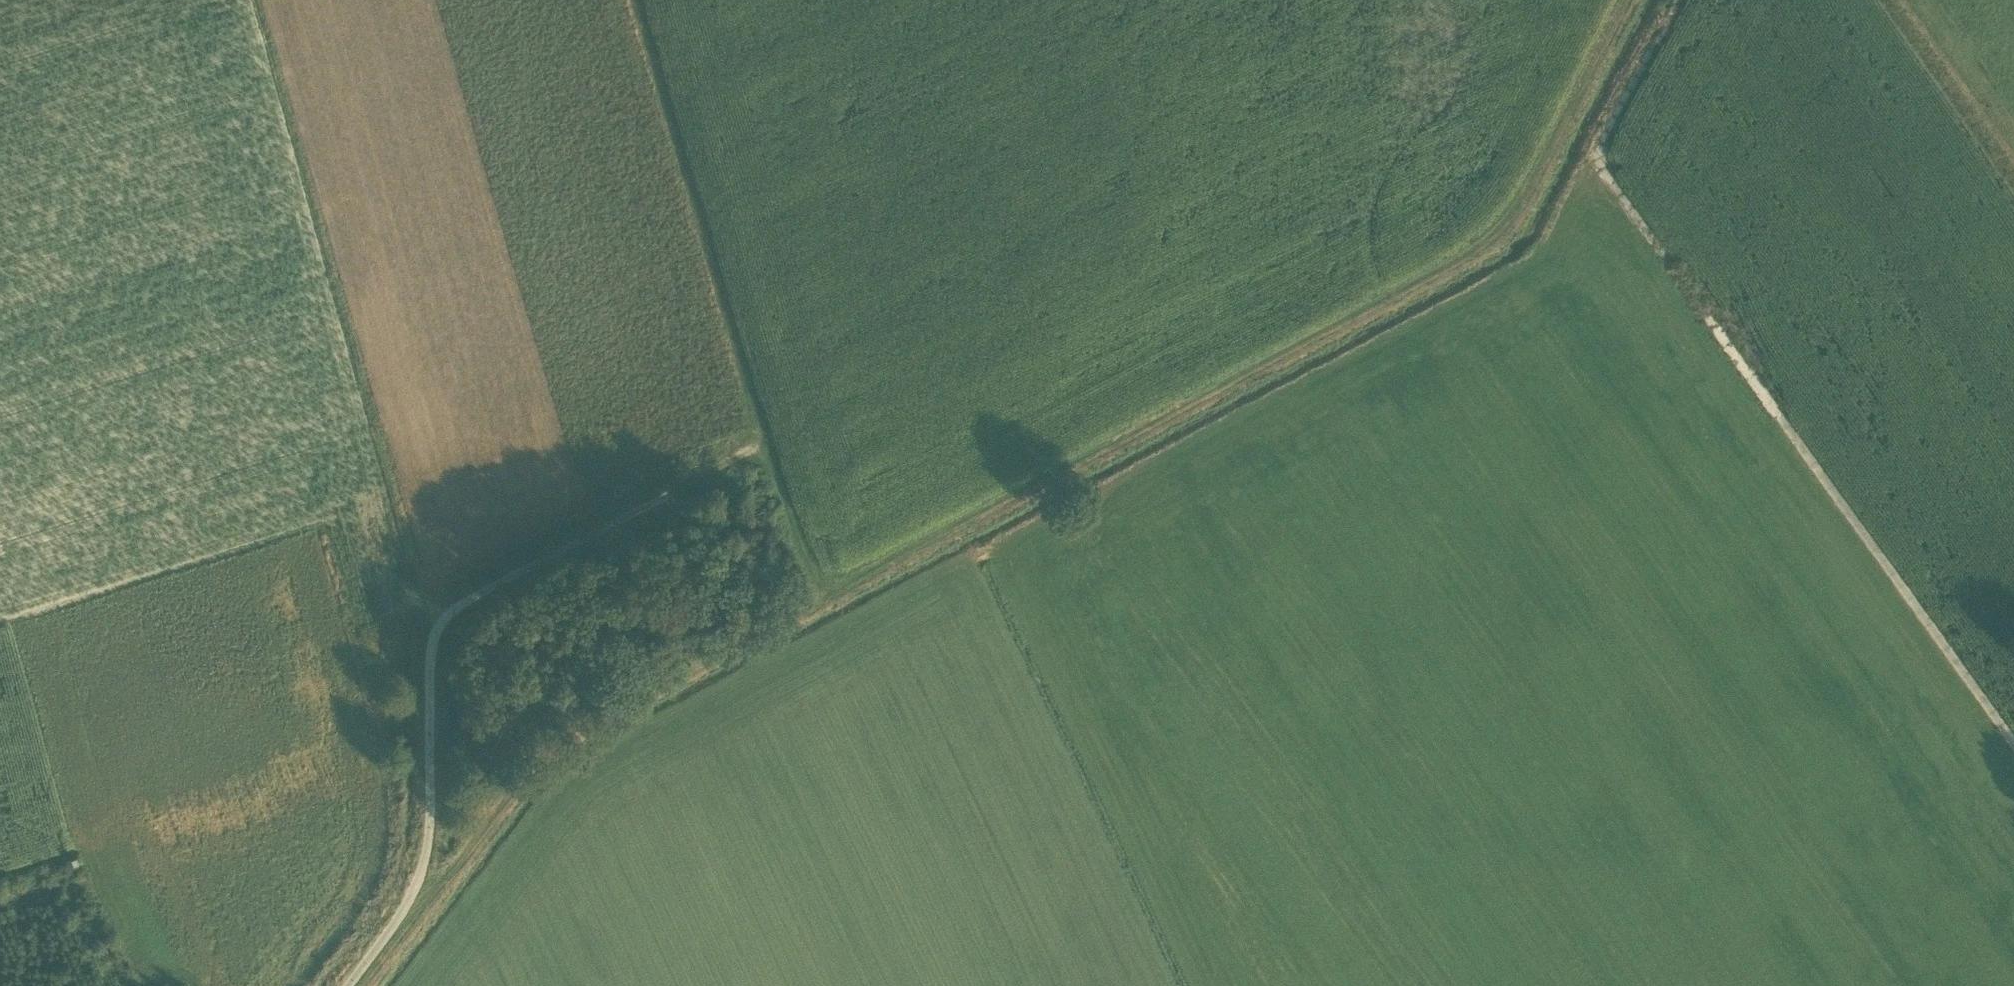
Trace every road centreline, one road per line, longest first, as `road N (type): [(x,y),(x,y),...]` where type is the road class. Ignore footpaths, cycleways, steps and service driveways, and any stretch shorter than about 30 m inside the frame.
road 1 (track): [(1626,0),(1505,240),(581,728),(537,764),(447,881),(416,883)]
road 2 (track): [(1672,0),(1609,129),(1601,155),(1607,176),(2013,752)]
road 3 (unclassified): [(346,985),(416,883),(427,835),(438,630),(454,604),(769,450)]
road 4 (track): [(646,0),(818,603)]

